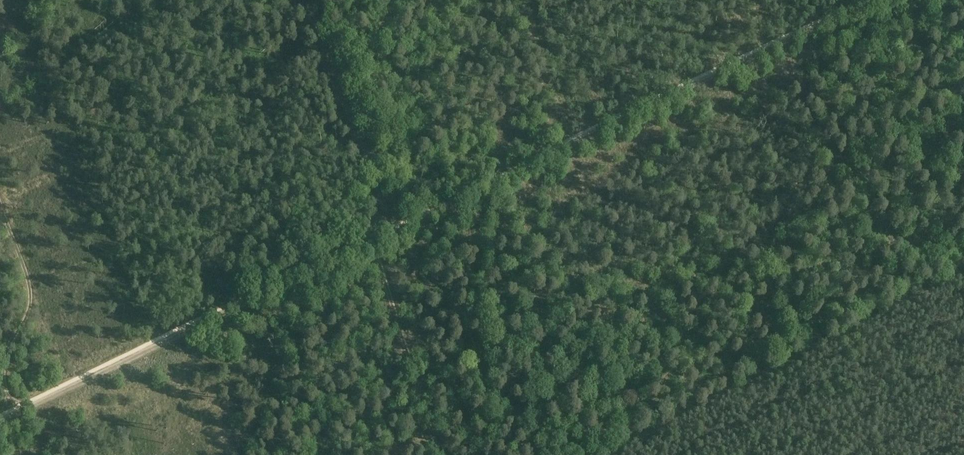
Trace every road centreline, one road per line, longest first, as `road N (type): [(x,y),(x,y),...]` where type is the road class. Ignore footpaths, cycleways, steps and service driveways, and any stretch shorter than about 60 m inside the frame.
road 1 (track): [(0,422),(872,0)]
road 2 (track): [(963,278),(629,454)]
road 3 (track): [(375,237),(438,454)]
road 4 (track): [(17,414),(3,360),(26,315),(28,289),(0,200)]

